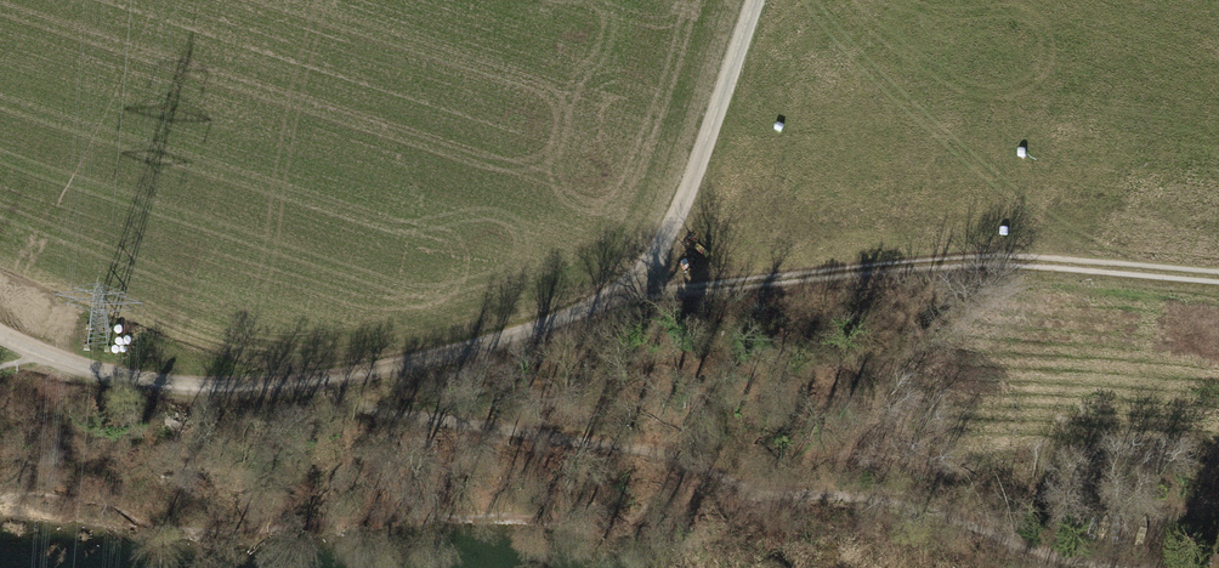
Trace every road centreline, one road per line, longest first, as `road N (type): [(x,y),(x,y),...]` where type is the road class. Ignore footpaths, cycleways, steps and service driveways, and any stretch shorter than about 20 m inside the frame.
road 1 (track): [(633,281),(684,287),(1005,264),(1218,277)]
road 2 (track): [(329,382),(584,314),(633,281)]
road 3 (track): [(633,281),(684,201),(754,0)]
road 4 (track): [(46,359),(244,390),(329,382)]

